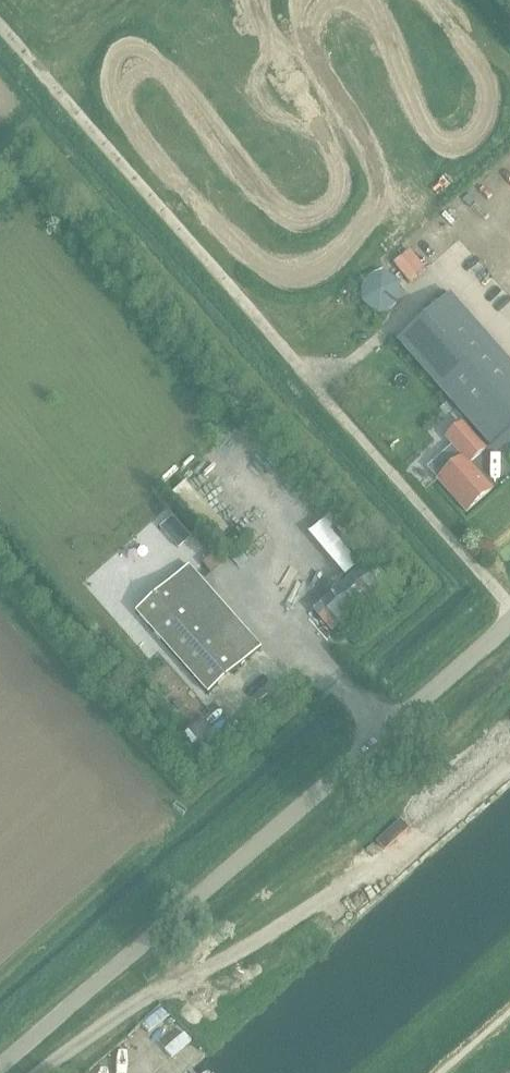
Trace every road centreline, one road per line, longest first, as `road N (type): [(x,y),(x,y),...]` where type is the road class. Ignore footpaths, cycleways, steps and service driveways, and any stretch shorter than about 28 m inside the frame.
road 1 (unclassified): [(0,1069),(509,619)]

